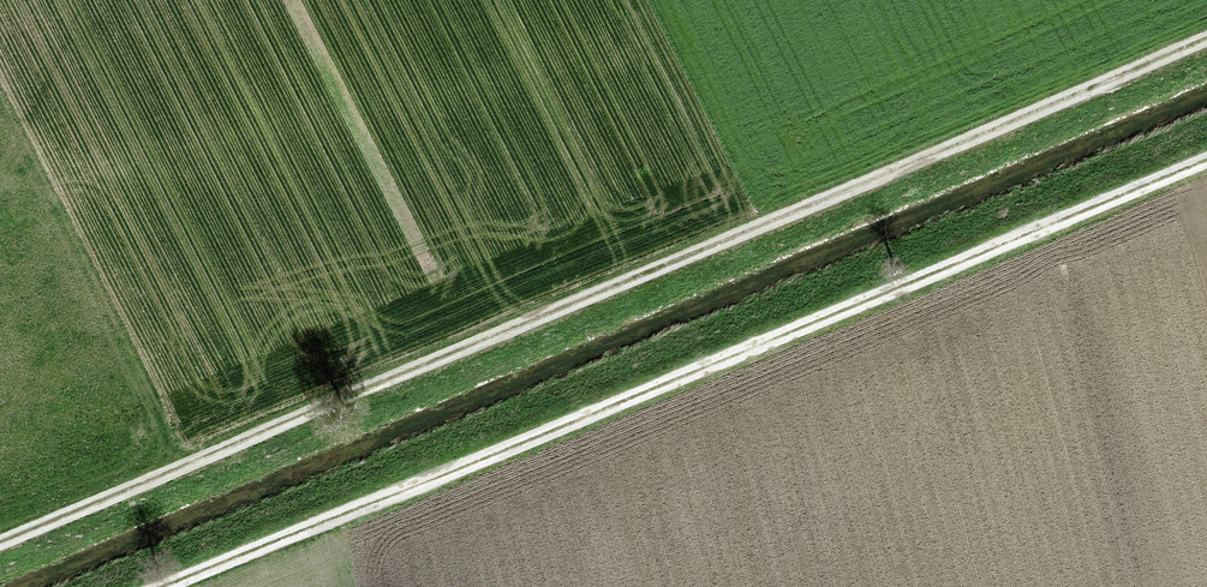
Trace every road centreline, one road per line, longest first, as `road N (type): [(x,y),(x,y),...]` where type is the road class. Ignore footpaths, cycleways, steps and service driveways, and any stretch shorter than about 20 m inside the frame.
road 1 (track): [(0,542),(1206,35)]
road 2 (track): [(1206,160),(173,586)]

